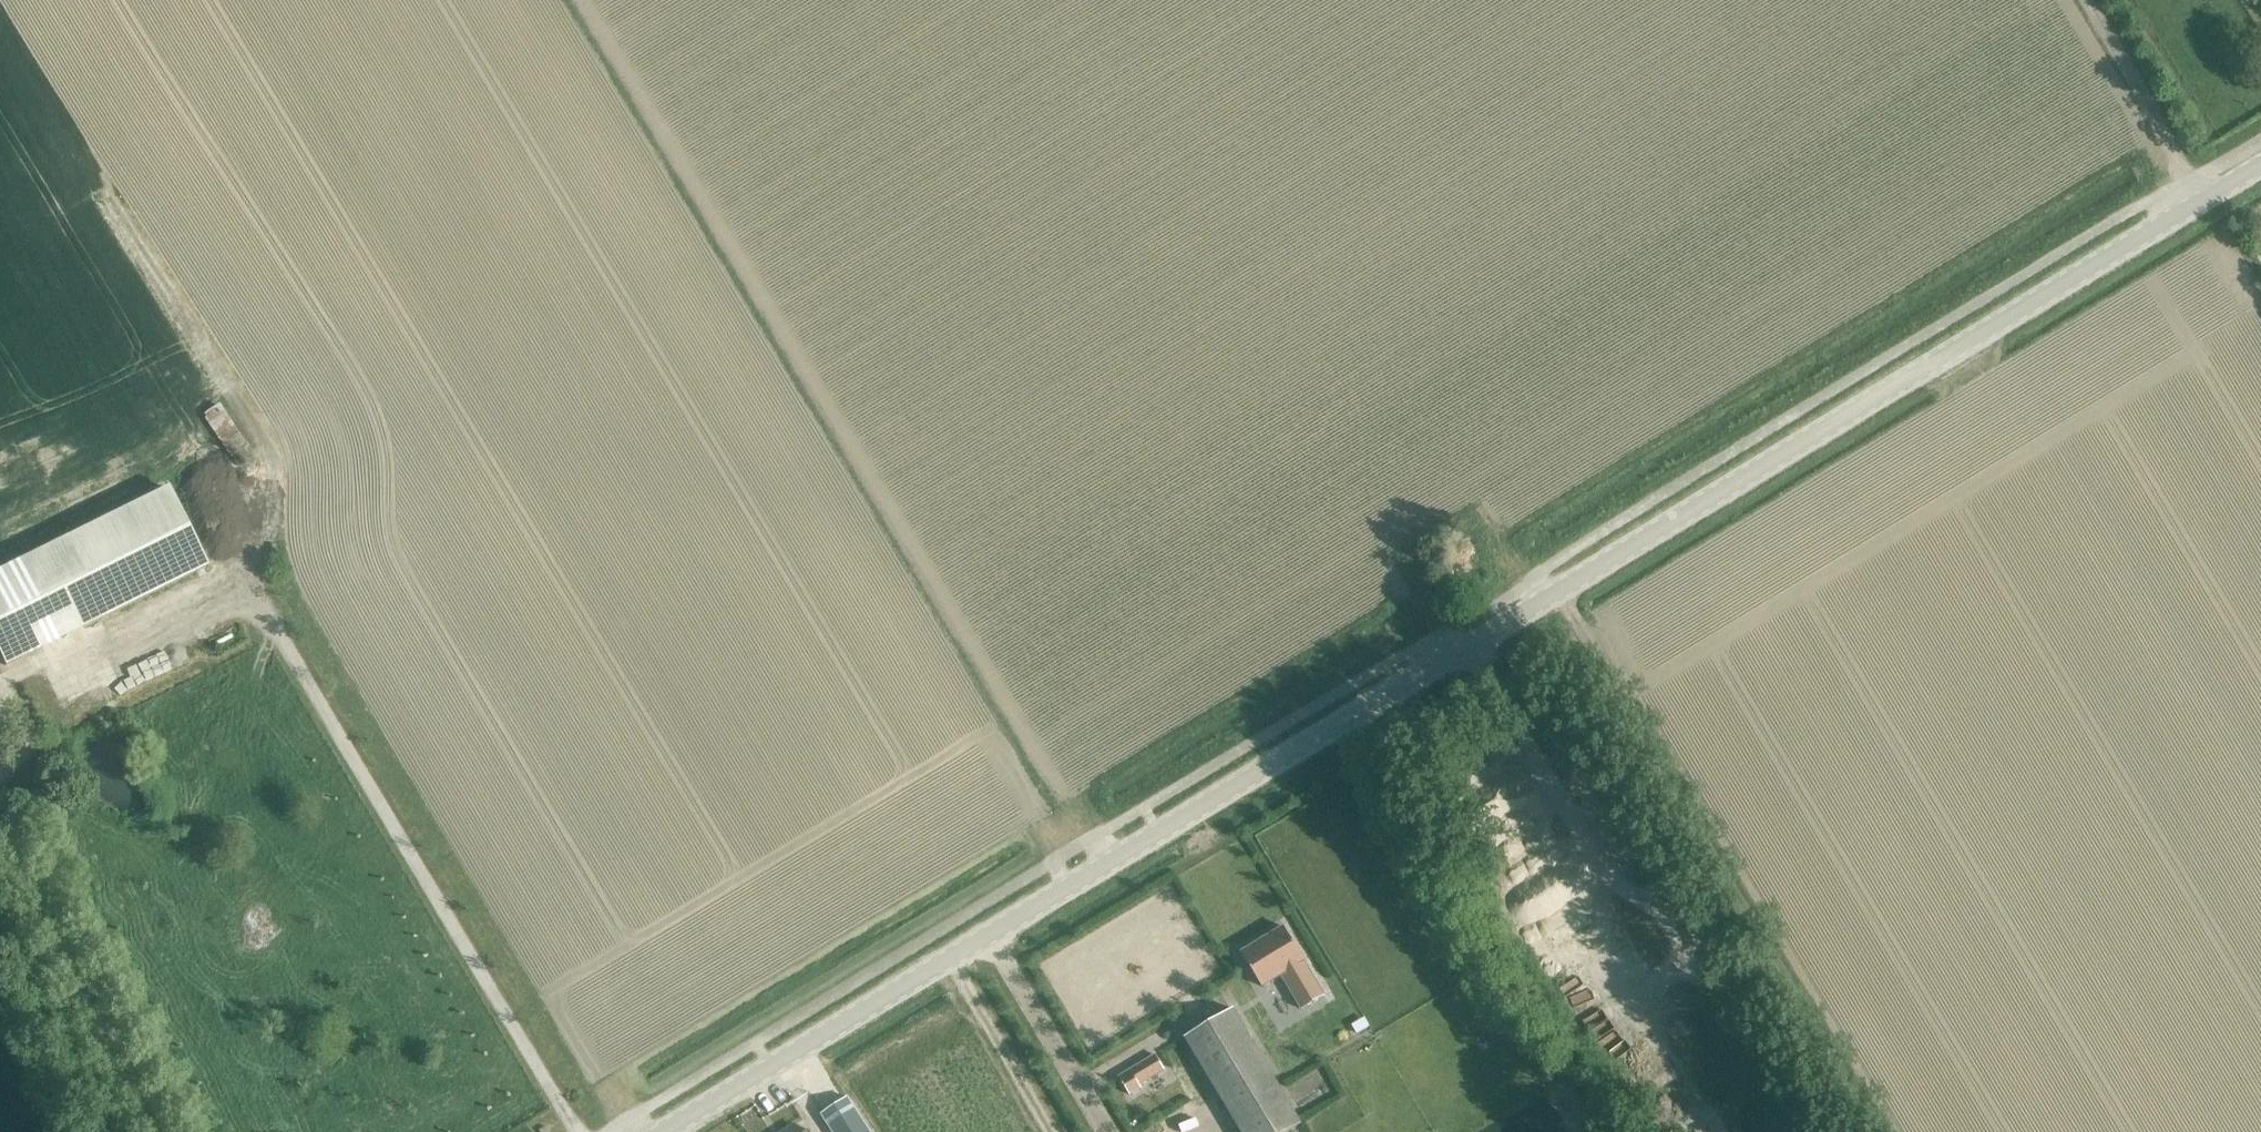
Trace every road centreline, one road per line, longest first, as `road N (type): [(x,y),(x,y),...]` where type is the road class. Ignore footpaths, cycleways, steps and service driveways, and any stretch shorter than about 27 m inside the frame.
road 1 (tertiary): [(661,1131),(2260,164)]

